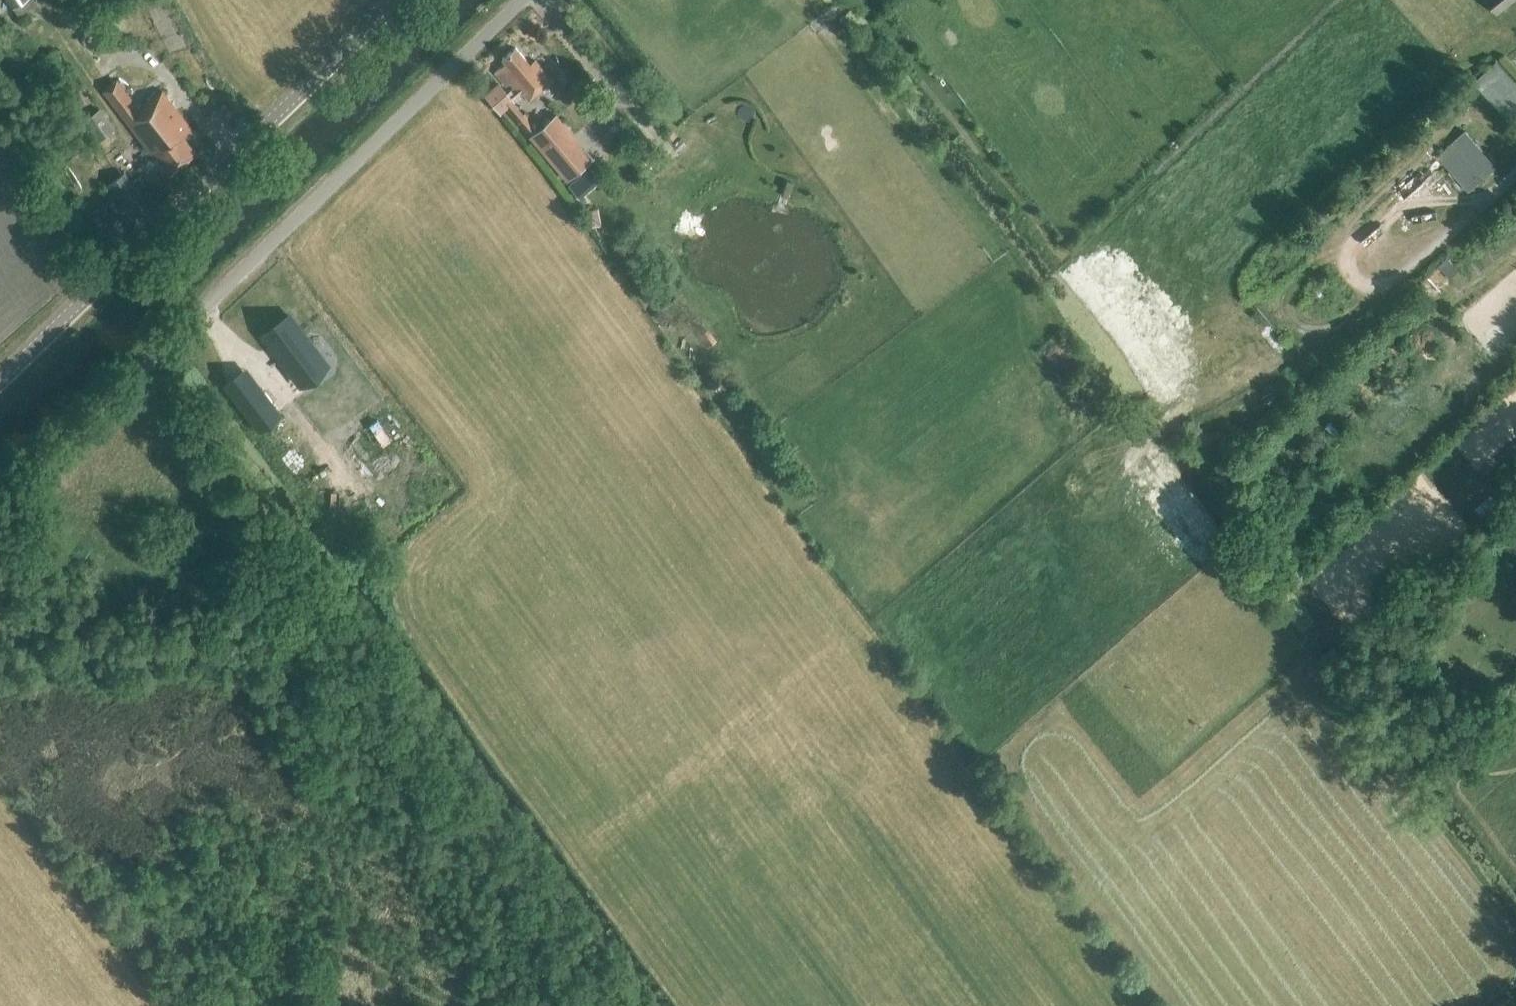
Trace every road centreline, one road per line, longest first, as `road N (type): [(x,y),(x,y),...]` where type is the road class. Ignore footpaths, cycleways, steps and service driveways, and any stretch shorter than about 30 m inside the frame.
road 1 (unclassified): [(0,507),(517,0)]
road 2 (tertiary): [(0,378),(395,0)]

